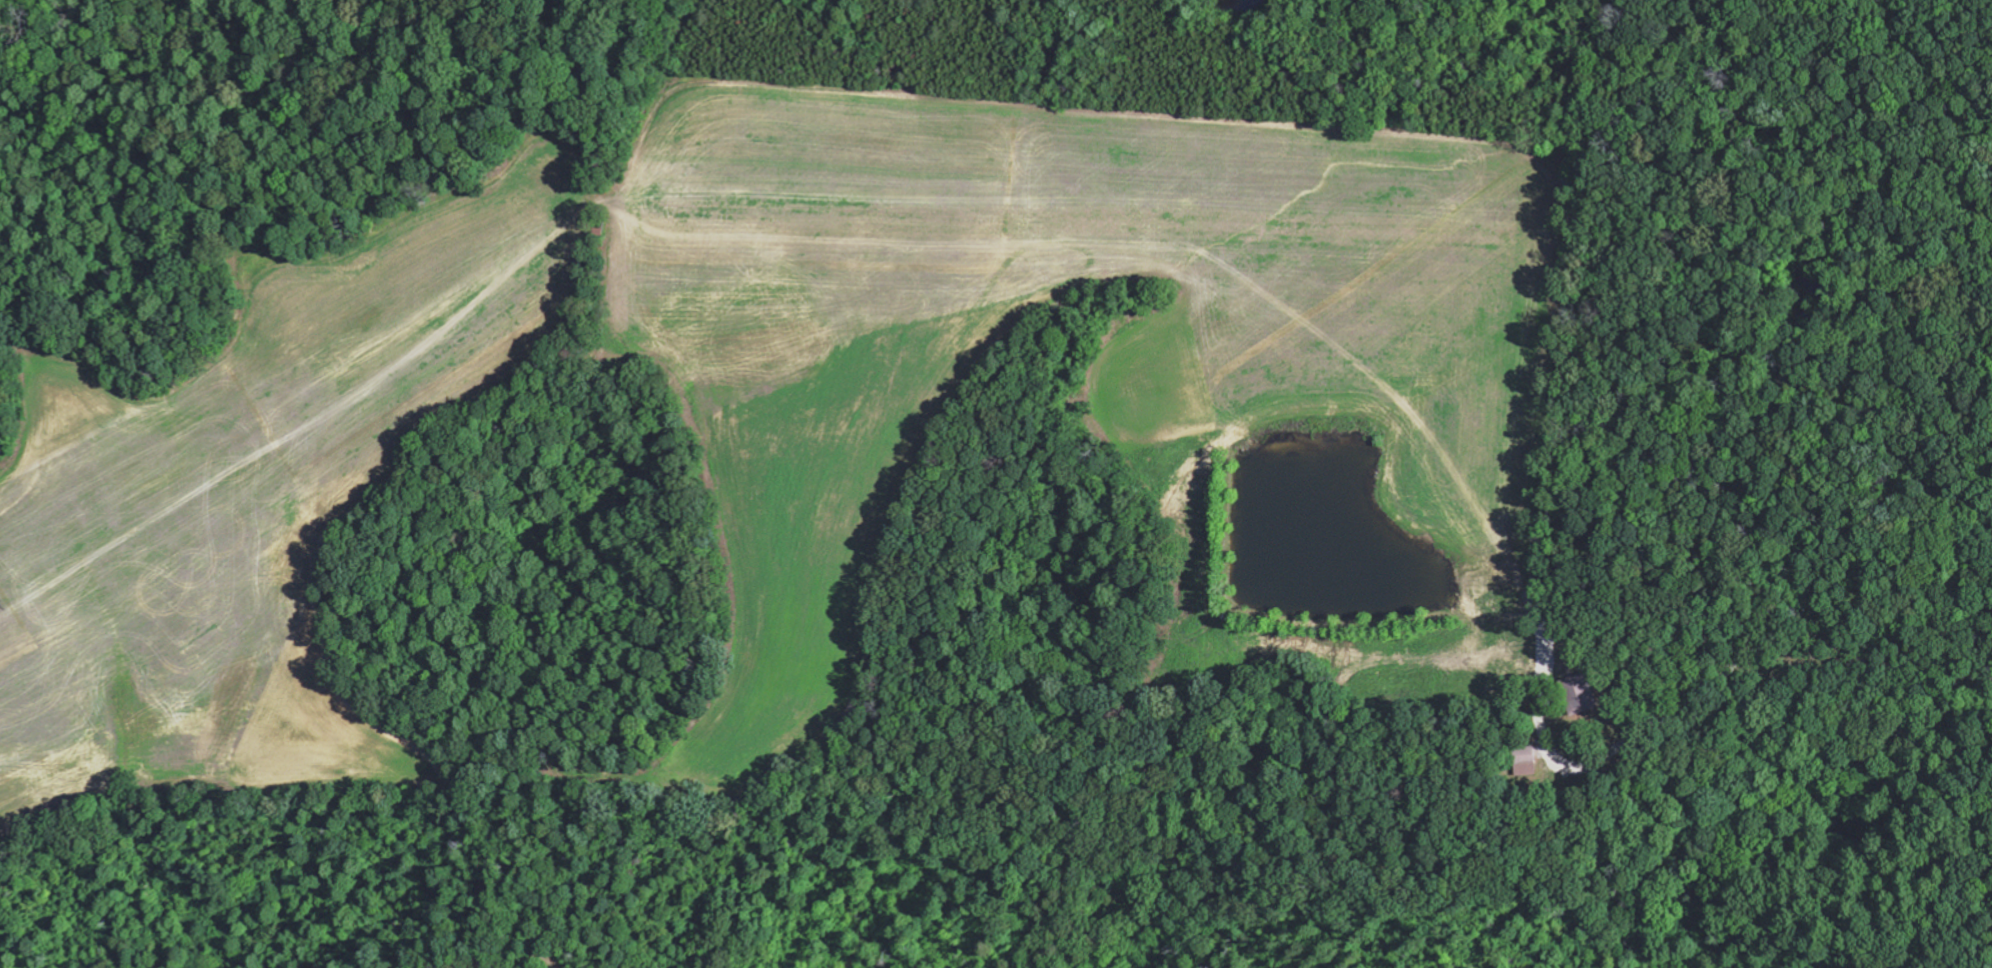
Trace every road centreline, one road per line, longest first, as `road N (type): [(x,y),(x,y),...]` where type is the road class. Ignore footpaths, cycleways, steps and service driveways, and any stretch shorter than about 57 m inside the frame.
road 1 (track): [(533,0),(538,40),(603,99),(590,269),(509,385),(329,494),(336,626),(480,773),(494,938),(473,967)]
road 2 (track): [(1991,686),(1667,640),(1640,613),(1640,484),(1684,0)]

